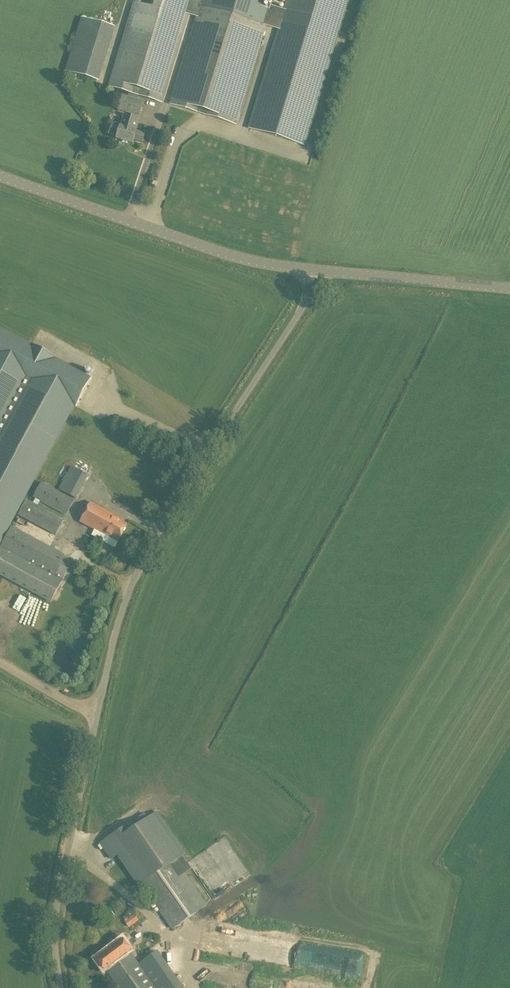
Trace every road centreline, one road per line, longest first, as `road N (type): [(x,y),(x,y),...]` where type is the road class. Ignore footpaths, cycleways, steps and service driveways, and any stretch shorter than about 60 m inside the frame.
road 1 (unclassified): [(60,987),(59,891),(133,582),(310,294),(314,269)]
road 2 (tertiary): [(314,269),(245,259),(0,177)]
road 3 (tertiary): [(509,291),(314,269)]

